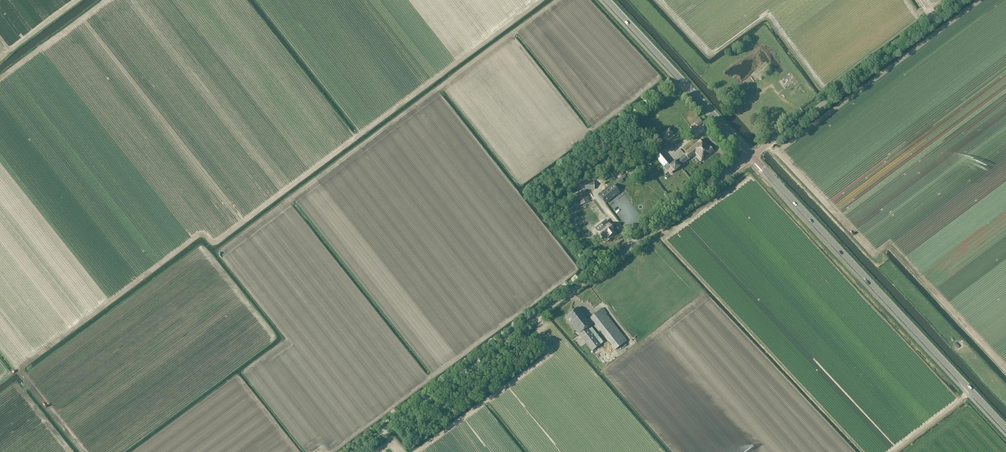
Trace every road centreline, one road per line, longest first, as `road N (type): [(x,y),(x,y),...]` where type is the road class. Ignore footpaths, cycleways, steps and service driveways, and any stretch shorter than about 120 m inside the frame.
road 1 (unclassified): [(354,451),(753,156)]
road 2 (tertiary): [(1005,428),(753,156)]
road 3 (unclassified): [(753,156),(966,0)]
road 4 (tertiary): [(753,156),(607,0)]

